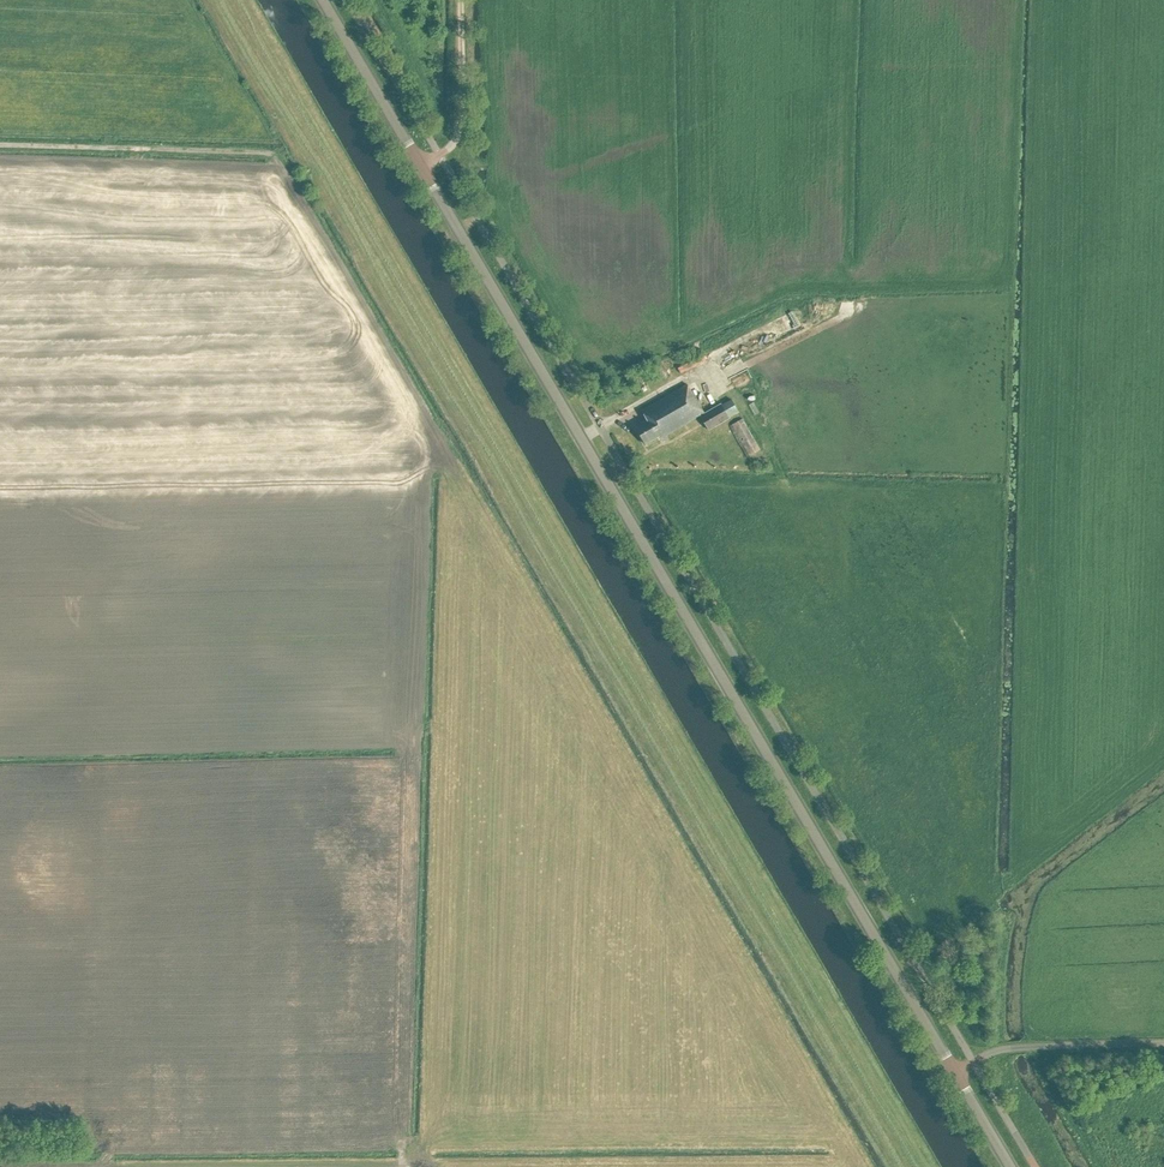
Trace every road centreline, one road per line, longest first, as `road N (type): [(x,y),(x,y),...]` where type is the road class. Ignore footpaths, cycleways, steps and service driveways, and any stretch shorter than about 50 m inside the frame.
road 1 (tertiary): [(1011,1166),(325,0)]
road 2 (track): [(440,156),(457,134),(461,0)]

